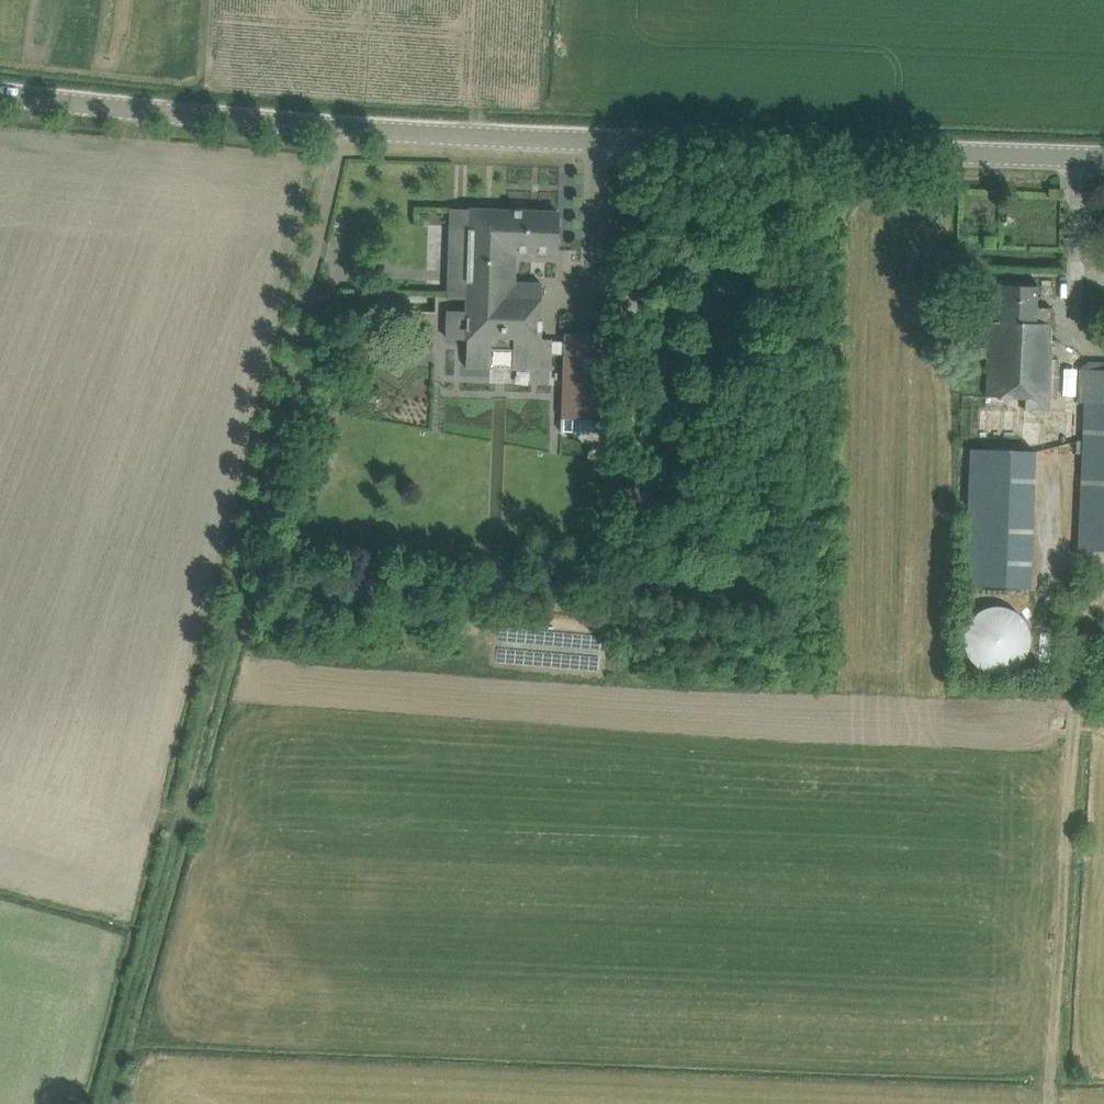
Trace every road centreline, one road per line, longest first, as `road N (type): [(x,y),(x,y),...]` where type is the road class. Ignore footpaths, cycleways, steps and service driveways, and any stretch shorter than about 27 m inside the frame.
road 1 (tertiary): [(1103,157),(426,133),(0,94)]
road 2 (track): [(341,127),(230,616),(102,1103)]

